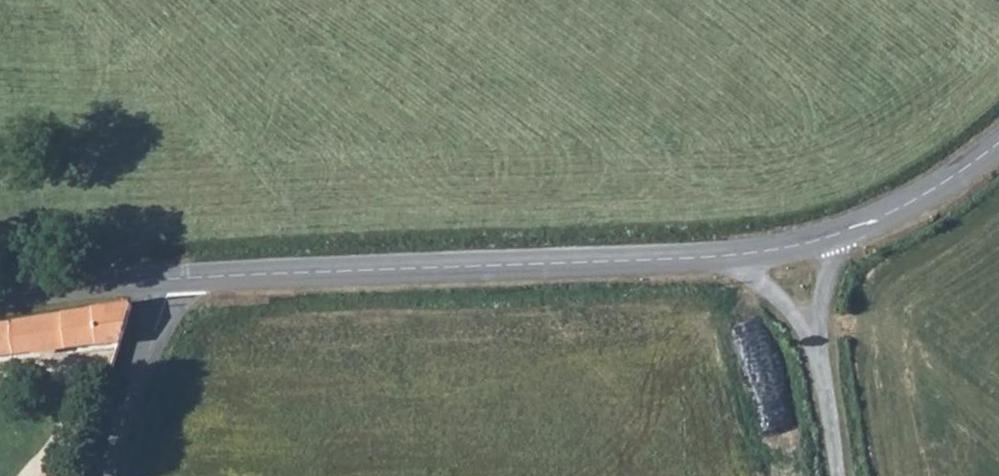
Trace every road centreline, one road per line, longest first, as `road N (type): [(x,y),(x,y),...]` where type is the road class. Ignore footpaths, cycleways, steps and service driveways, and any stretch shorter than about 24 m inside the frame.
road 1 (tertiary): [(170,279),(747,255)]
road 2 (unclassified): [(106,475),(170,279)]
road 3 (tertiary): [(838,236),(906,208),(998,144)]
road 4 (tertiary): [(0,296),(170,279)]
road 5 (unclassified): [(836,475),(818,339)]

